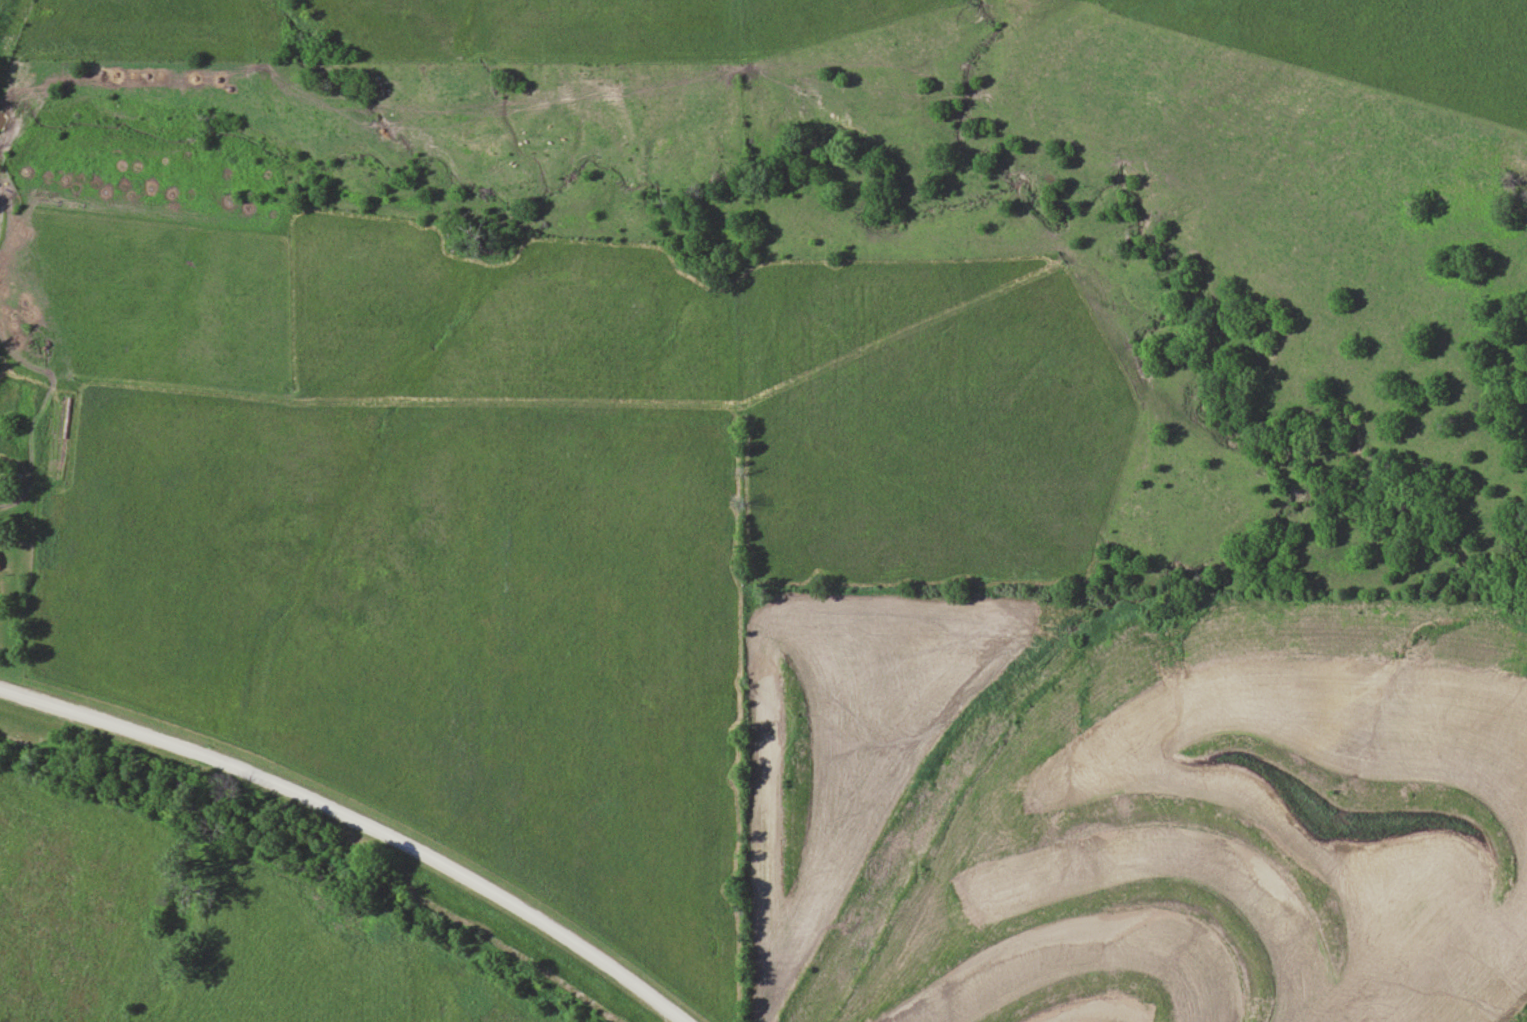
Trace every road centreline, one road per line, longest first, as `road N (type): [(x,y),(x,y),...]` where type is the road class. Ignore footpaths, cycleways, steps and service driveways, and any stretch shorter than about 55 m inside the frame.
road 1 (residential): [(676,1021),(486,892),(316,804),(0,693)]

